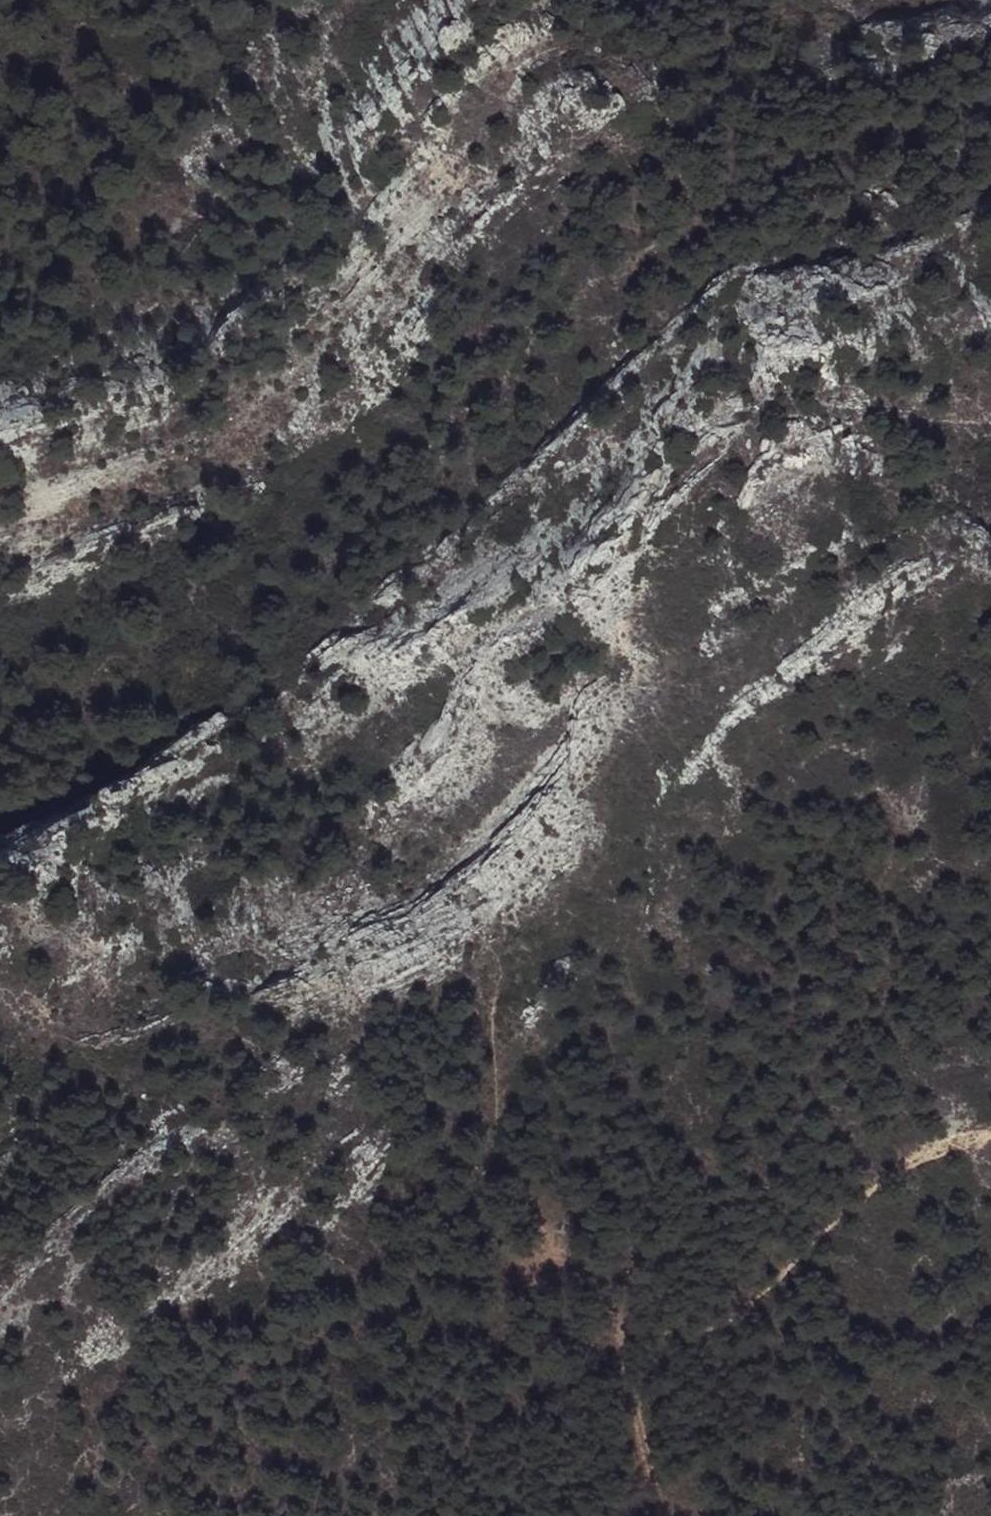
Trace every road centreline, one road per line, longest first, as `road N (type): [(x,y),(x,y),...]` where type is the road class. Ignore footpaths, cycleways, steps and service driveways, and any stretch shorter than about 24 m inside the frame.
road 1 (track): [(619,1340),(715,1336),(826,1229),(990,1124)]
road 2 (track): [(619,1340),(677,1515)]

